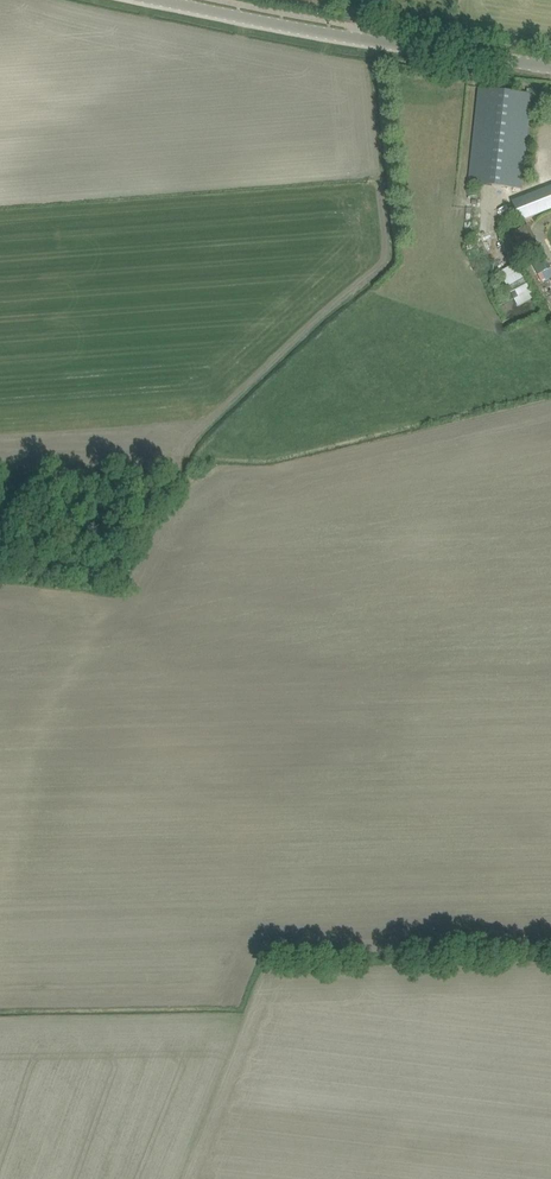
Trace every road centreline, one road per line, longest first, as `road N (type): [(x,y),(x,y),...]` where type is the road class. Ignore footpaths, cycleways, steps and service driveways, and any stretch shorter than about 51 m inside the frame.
road 1 (tertiary): [(144,0),(550,69)]

